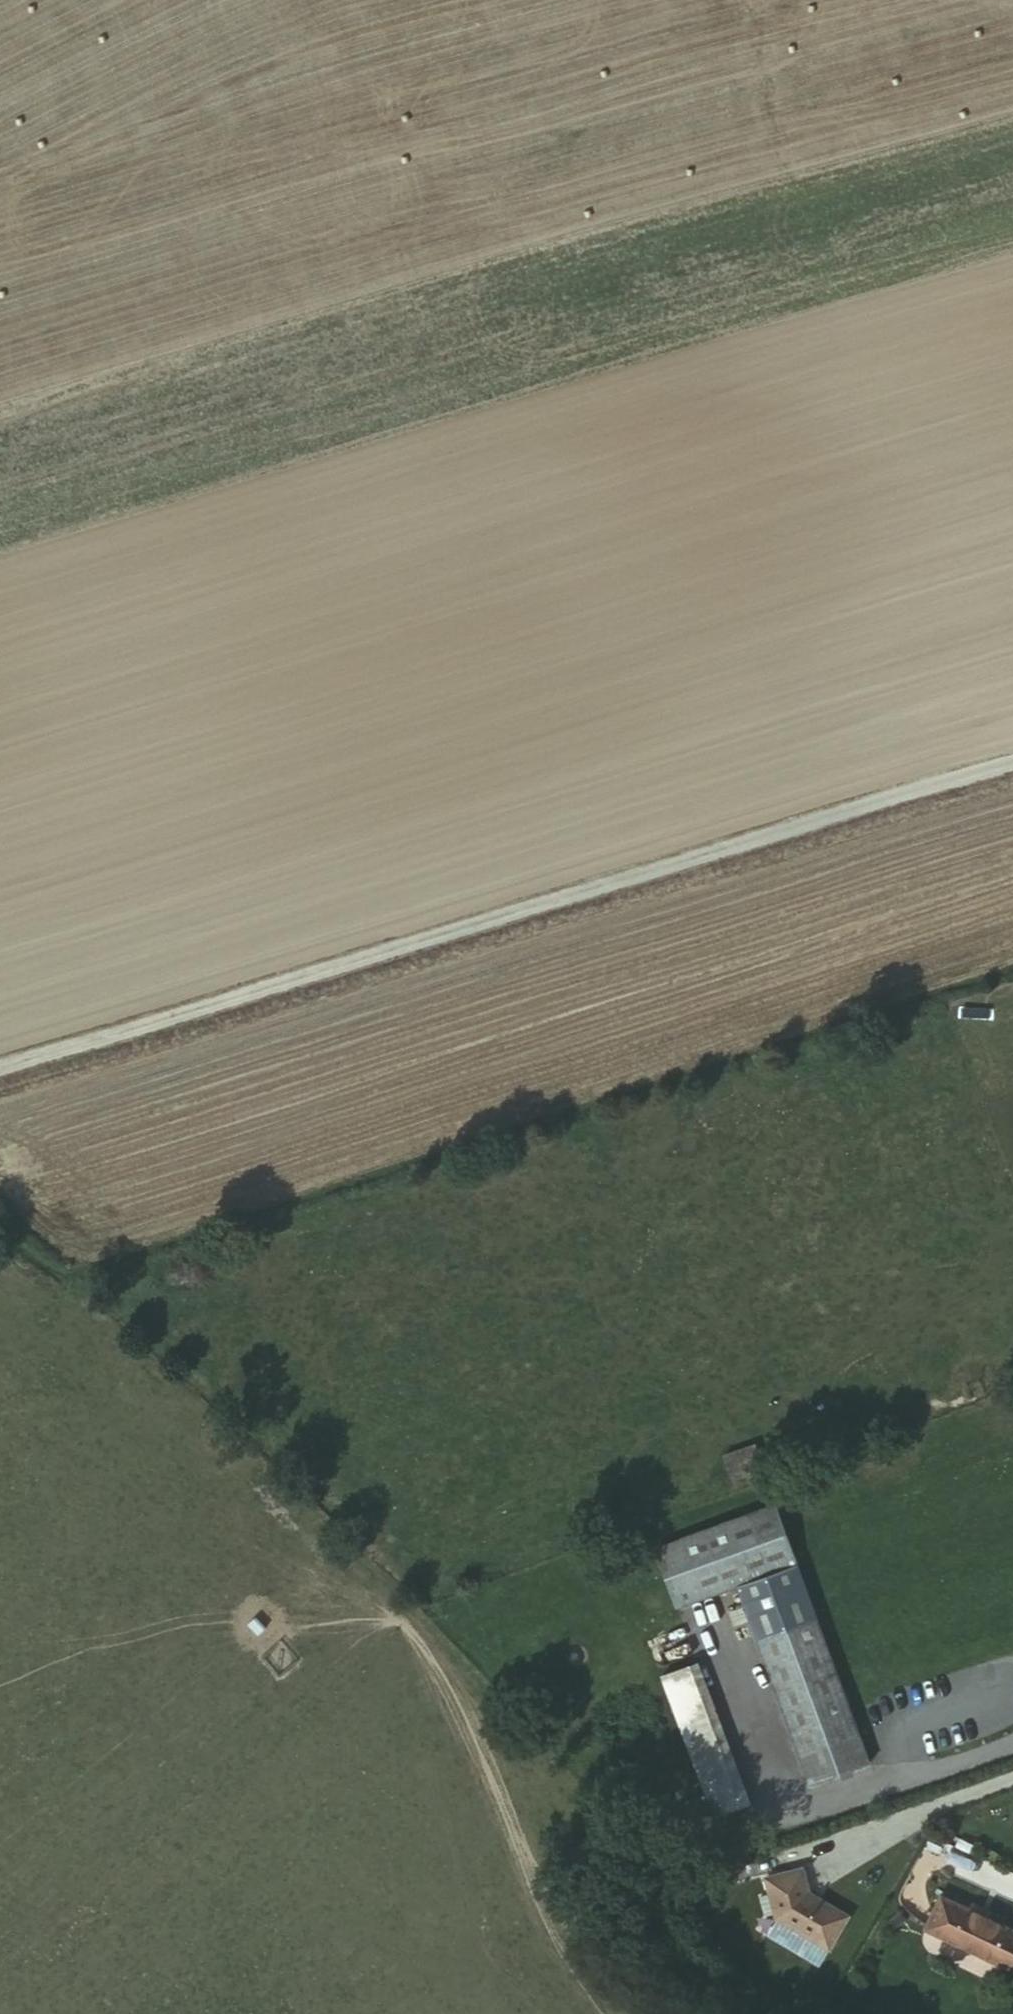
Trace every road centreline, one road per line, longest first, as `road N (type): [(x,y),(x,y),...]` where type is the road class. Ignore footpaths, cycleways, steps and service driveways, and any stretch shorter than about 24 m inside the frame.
road 1 (track): [(1012,764),(0,1072)]

